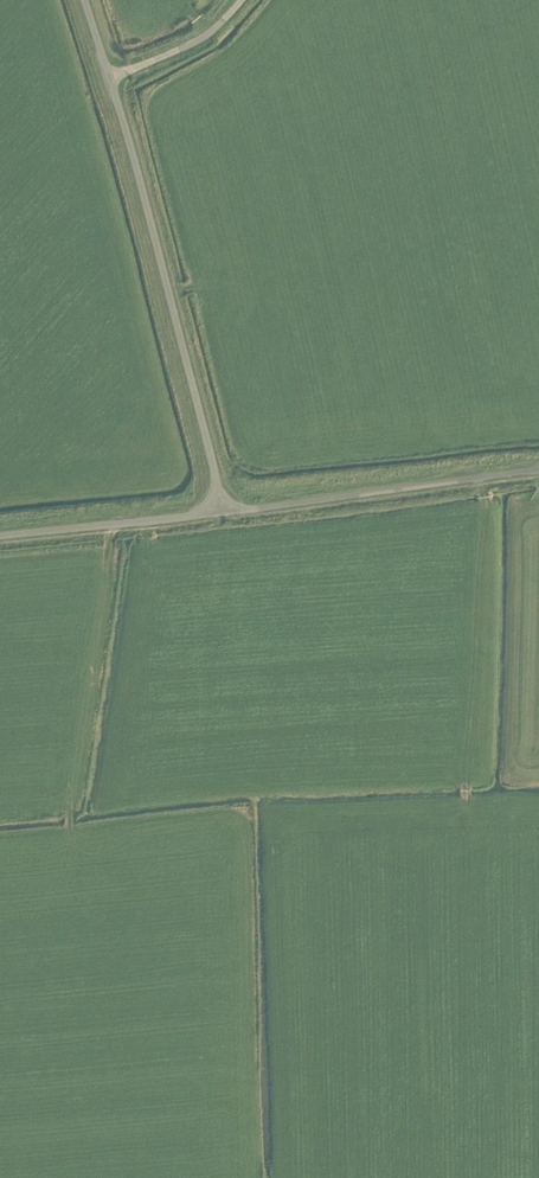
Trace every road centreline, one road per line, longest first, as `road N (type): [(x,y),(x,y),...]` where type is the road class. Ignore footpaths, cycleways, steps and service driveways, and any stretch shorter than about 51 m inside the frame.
road 1 (unclassified): [(222,512),(82,0)]
road 2 (unclassified): [(222,512),(538,470)]
road 3 (unclassified): [(0,536),(222,512)]

